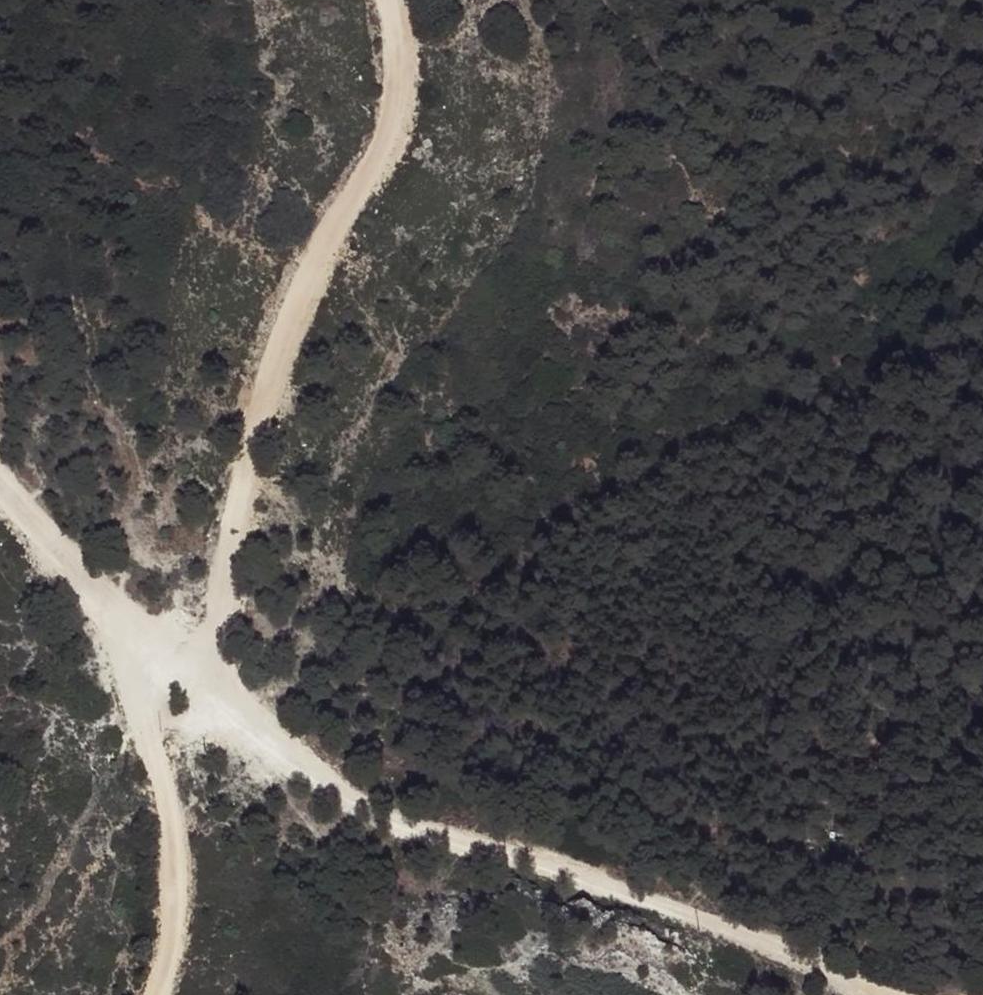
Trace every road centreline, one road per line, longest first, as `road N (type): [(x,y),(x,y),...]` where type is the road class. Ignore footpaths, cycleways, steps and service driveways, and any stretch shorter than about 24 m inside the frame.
road 1 (track): [(158,994),(176,928),(147,680),(167,656),(198,659),(298,748),(385,811),(887,994)]
road 2 (track): [(226,680),(214,522),(270,364),(400,82),(373,0)]
road 3 (track): [(167,656),(0,470)]

